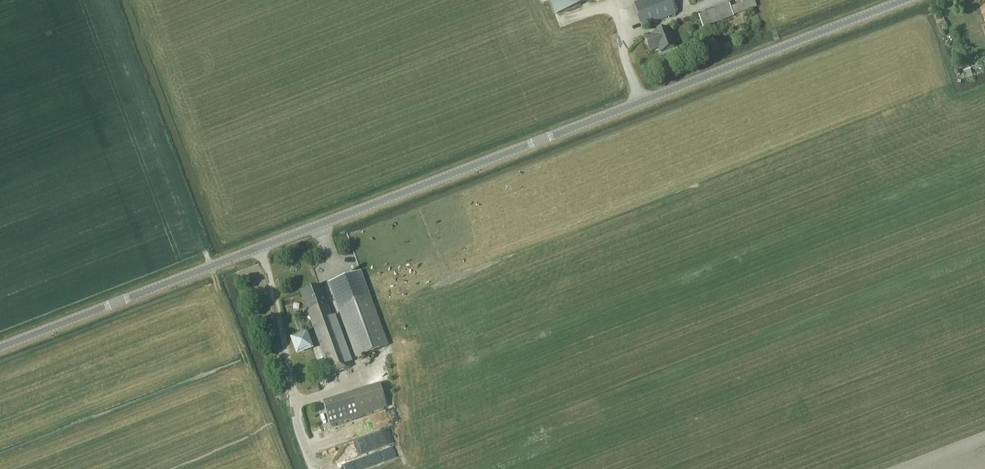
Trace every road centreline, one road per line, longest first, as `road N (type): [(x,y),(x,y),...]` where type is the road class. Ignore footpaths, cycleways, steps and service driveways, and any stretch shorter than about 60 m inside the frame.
road 1 (tertiary): [(0,349),(907,0)]
road 2 (track): [(258,250),(312,468)]

